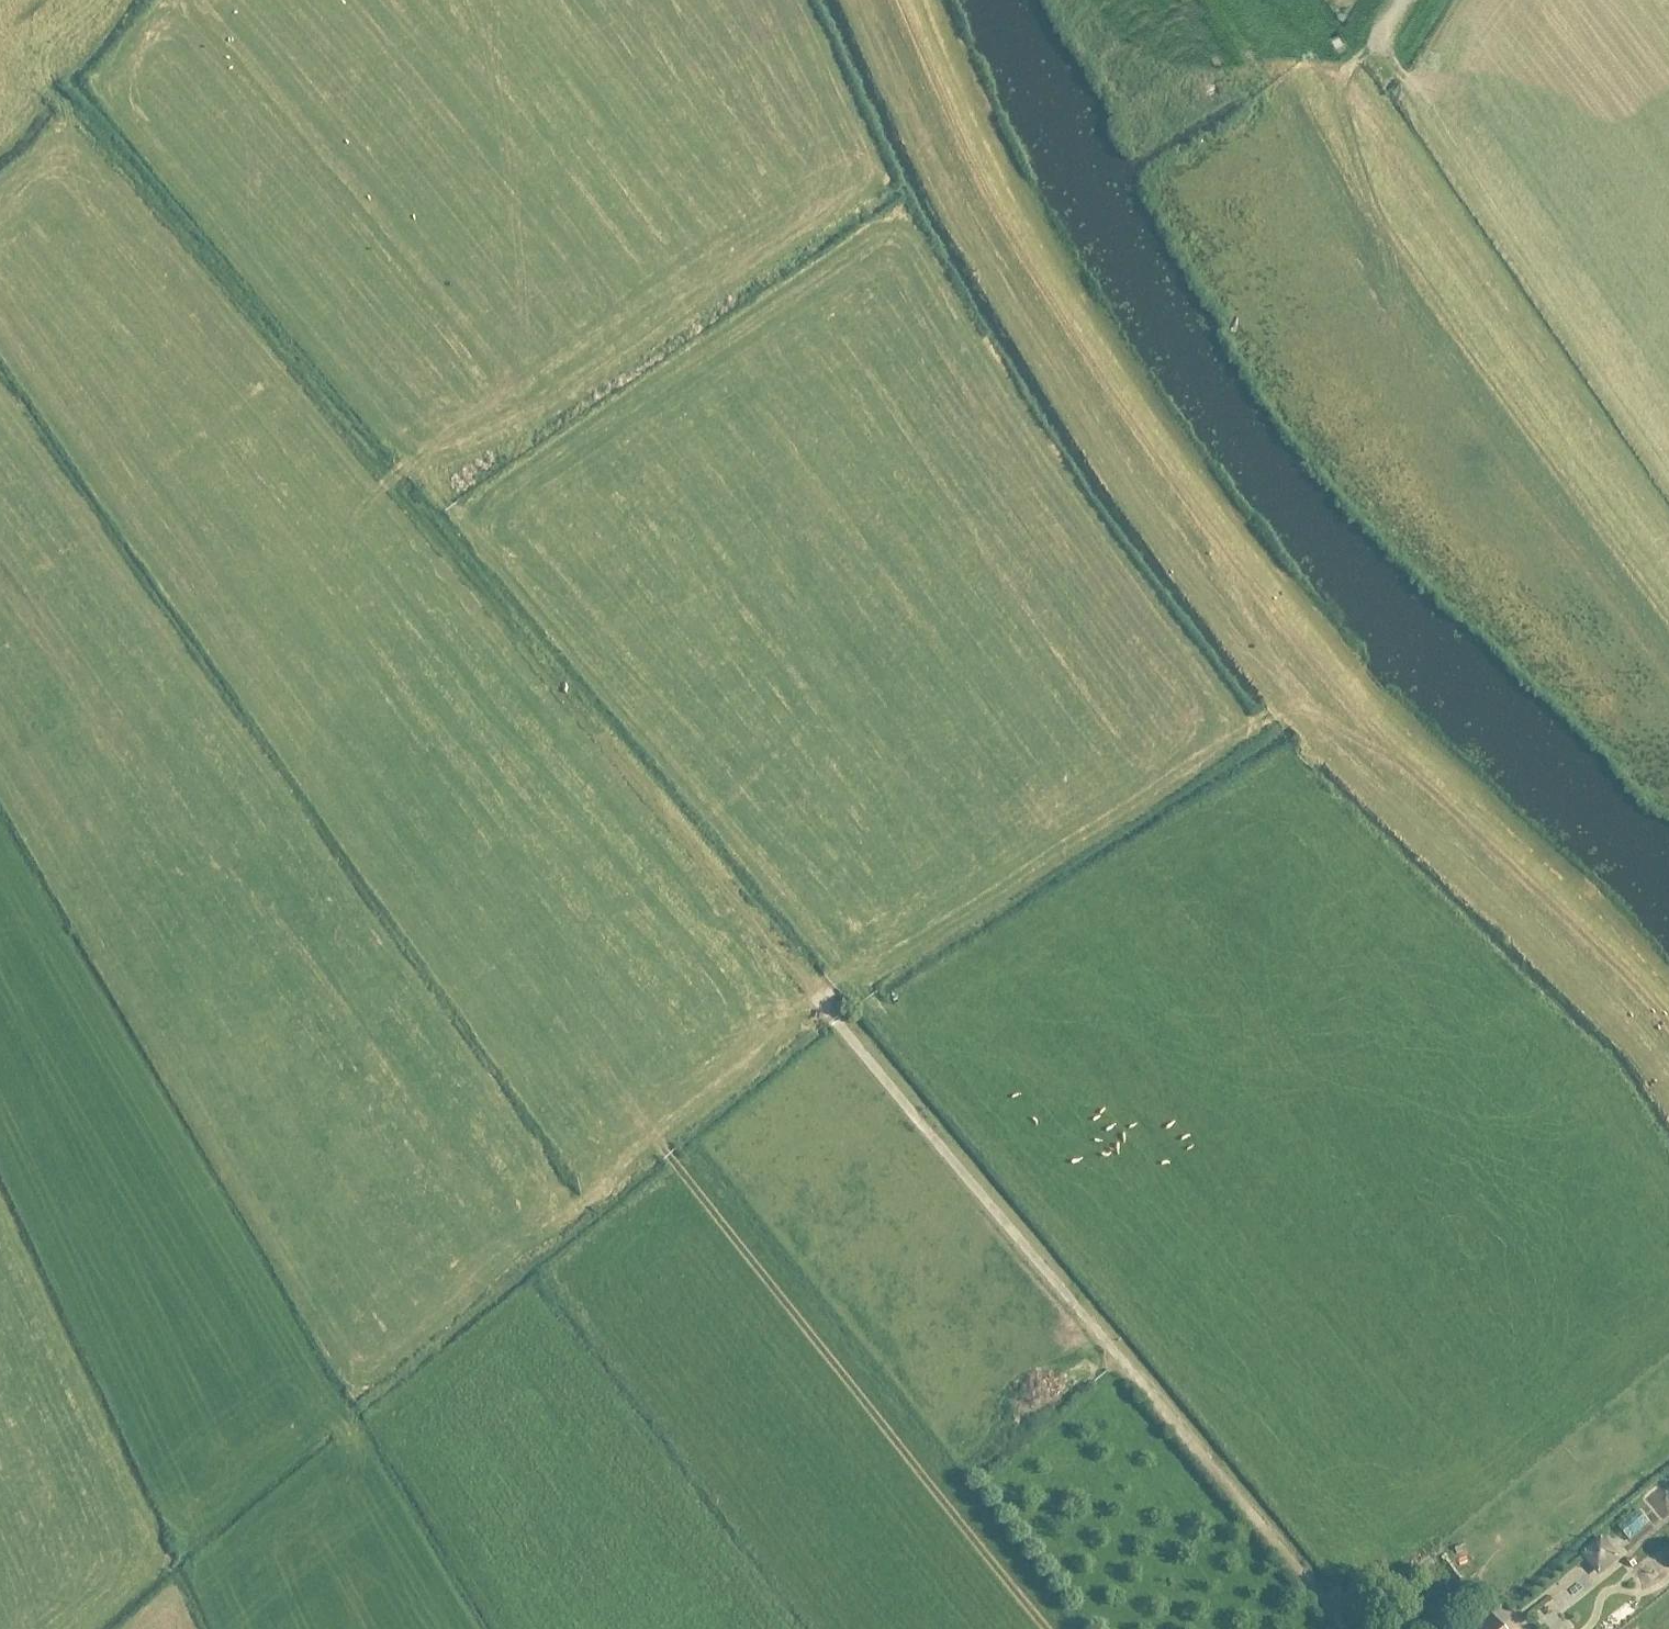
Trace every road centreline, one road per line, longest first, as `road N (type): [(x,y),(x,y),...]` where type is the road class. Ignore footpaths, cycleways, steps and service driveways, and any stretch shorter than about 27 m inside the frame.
road 1 (track): [(1365,185),(1340,74),(1276,33)]

